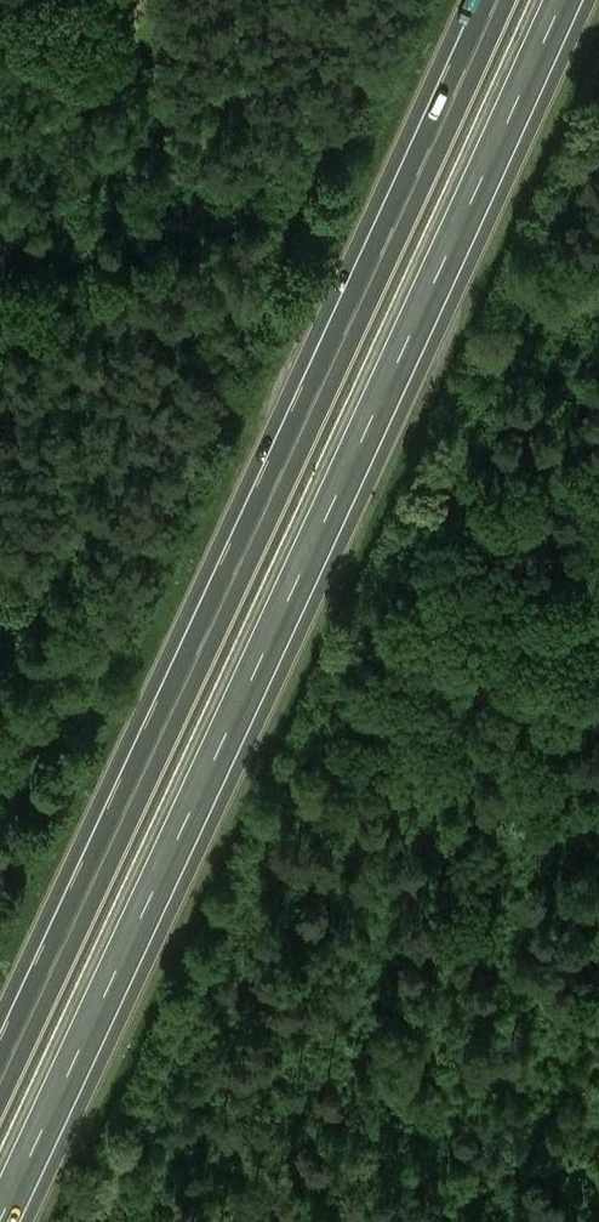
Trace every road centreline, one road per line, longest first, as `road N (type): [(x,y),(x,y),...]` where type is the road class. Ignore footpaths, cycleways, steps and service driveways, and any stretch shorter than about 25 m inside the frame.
road 1 (motorway): [(1,1221),(558,0)]
road 2 (motorway): [(500,0),(0,1084)]

